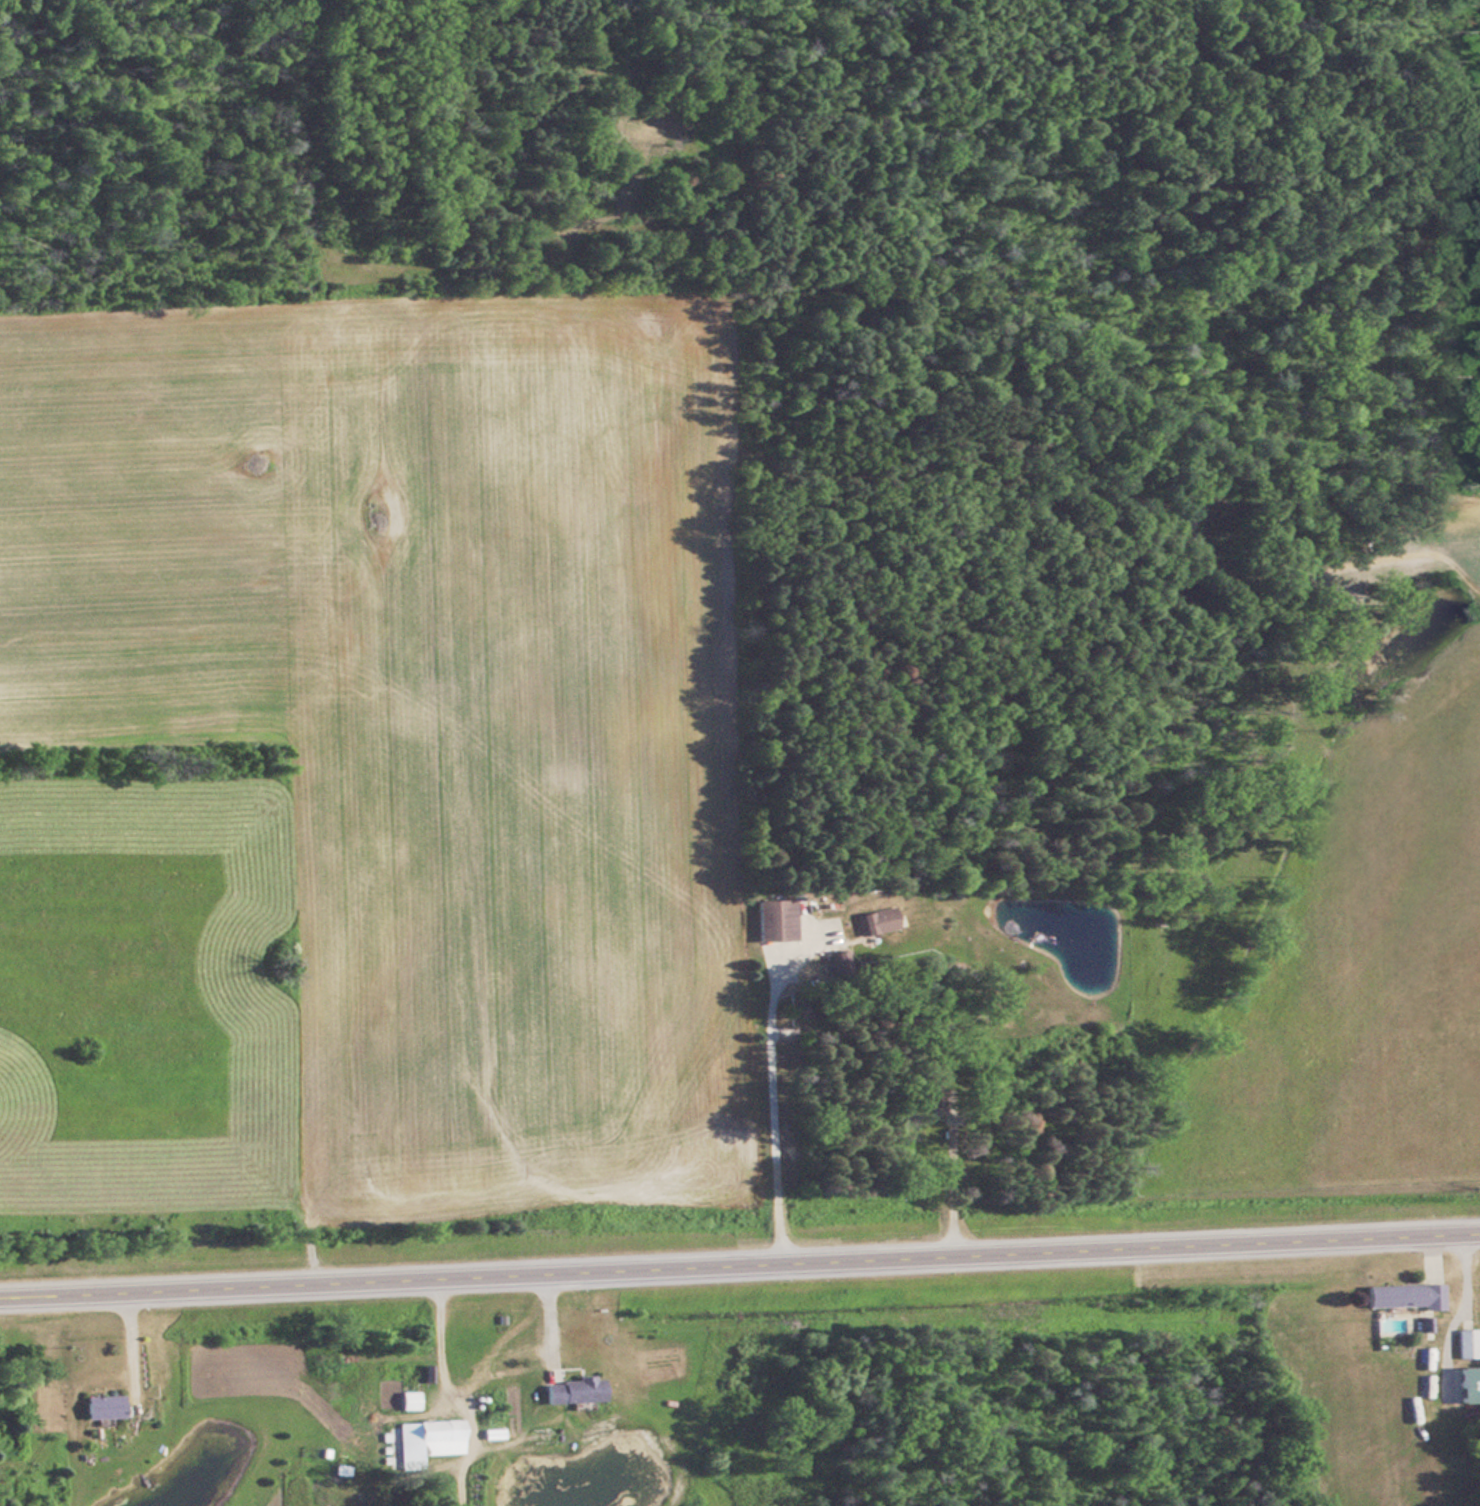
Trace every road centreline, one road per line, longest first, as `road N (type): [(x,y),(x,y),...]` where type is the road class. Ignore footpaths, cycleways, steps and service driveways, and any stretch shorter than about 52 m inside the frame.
road 1 (primary): [(0,1301),(1479,1235)]

